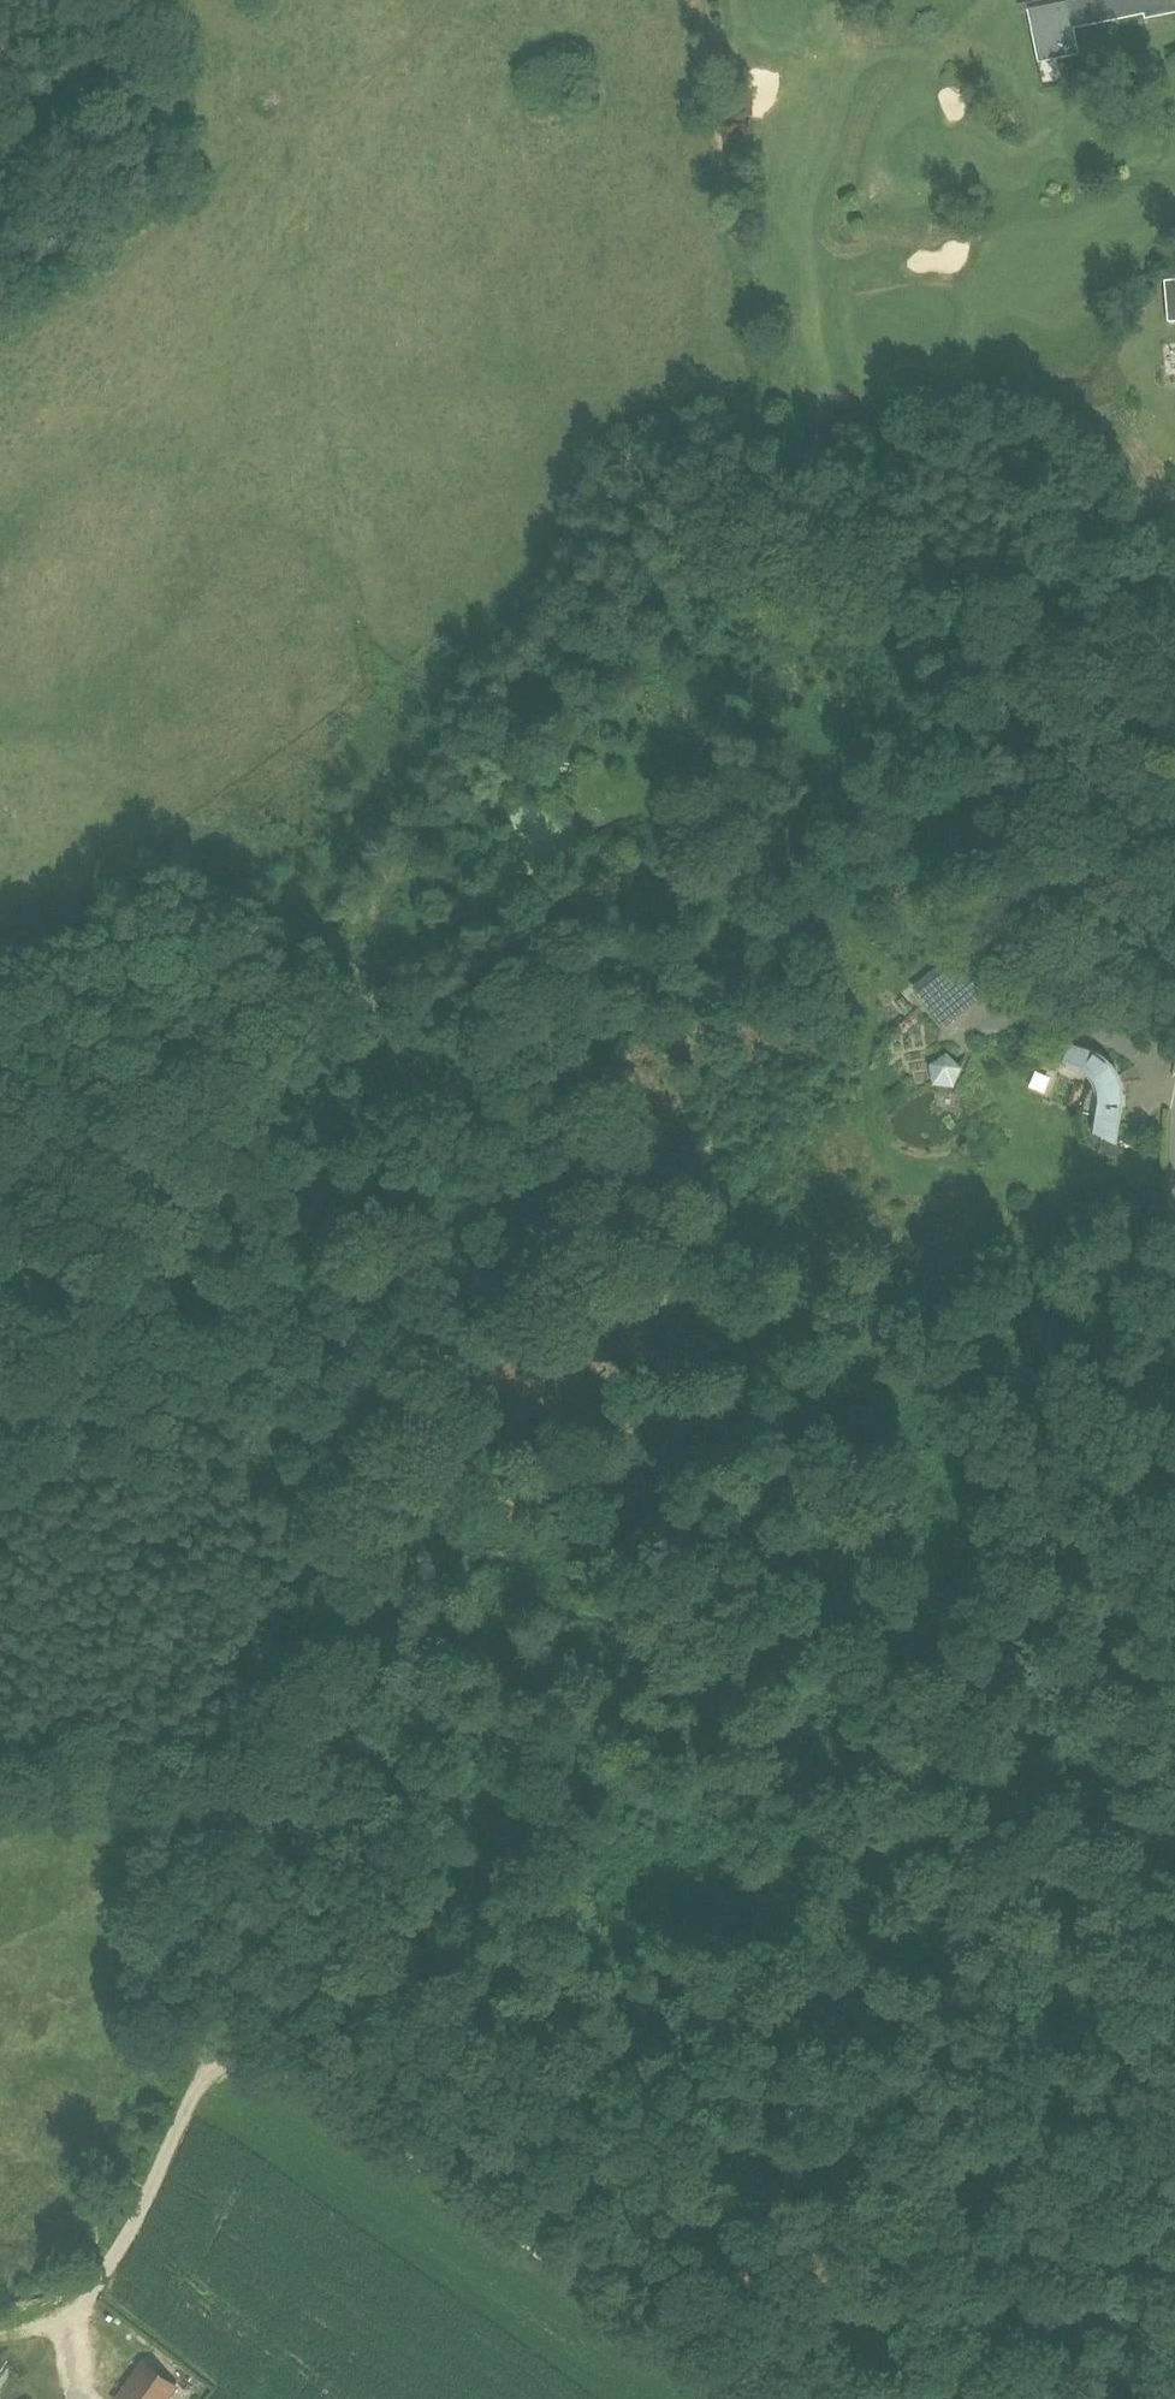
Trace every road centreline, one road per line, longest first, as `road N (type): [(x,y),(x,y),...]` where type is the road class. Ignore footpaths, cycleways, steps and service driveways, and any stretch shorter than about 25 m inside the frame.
road 1 (track): [(730,2398),(245,2060),(219,2066),(97,2297),(37,2289),(0,2318)]

